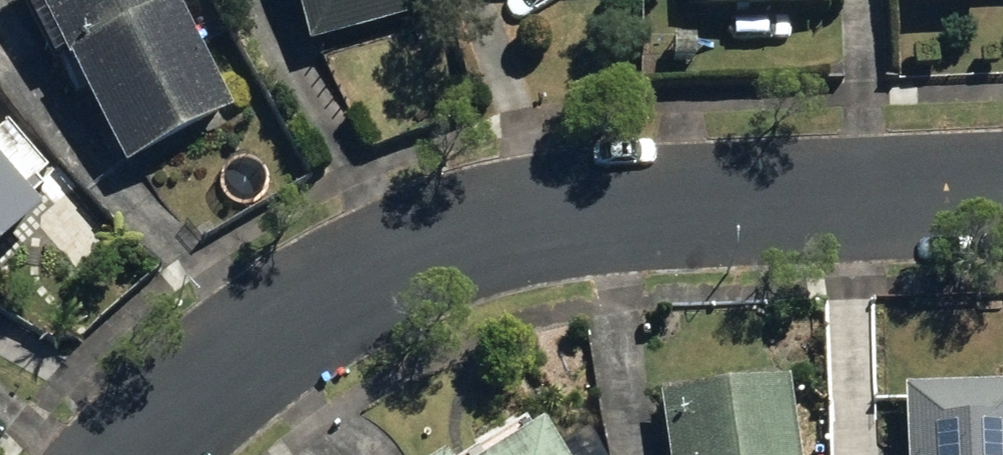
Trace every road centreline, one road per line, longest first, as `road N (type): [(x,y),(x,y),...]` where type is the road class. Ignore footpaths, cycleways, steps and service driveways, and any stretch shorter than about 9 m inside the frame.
road 1 (residential): [(1002,202),(640,221),(404,259),(188,389),(133,454)]

